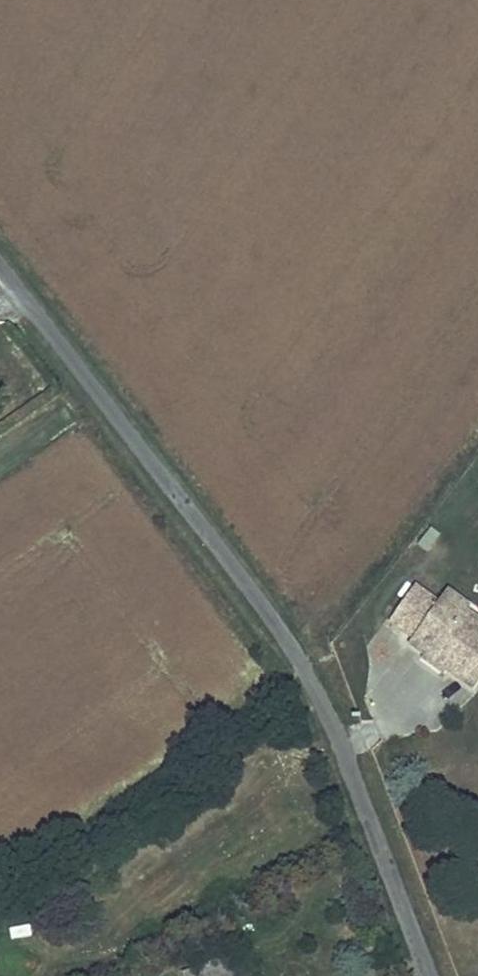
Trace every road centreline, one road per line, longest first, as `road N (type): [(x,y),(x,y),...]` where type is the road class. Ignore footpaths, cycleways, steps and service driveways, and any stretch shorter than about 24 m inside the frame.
road 1 (unclassified): [(427,975),(318,692),(228,562),(0,270)]

